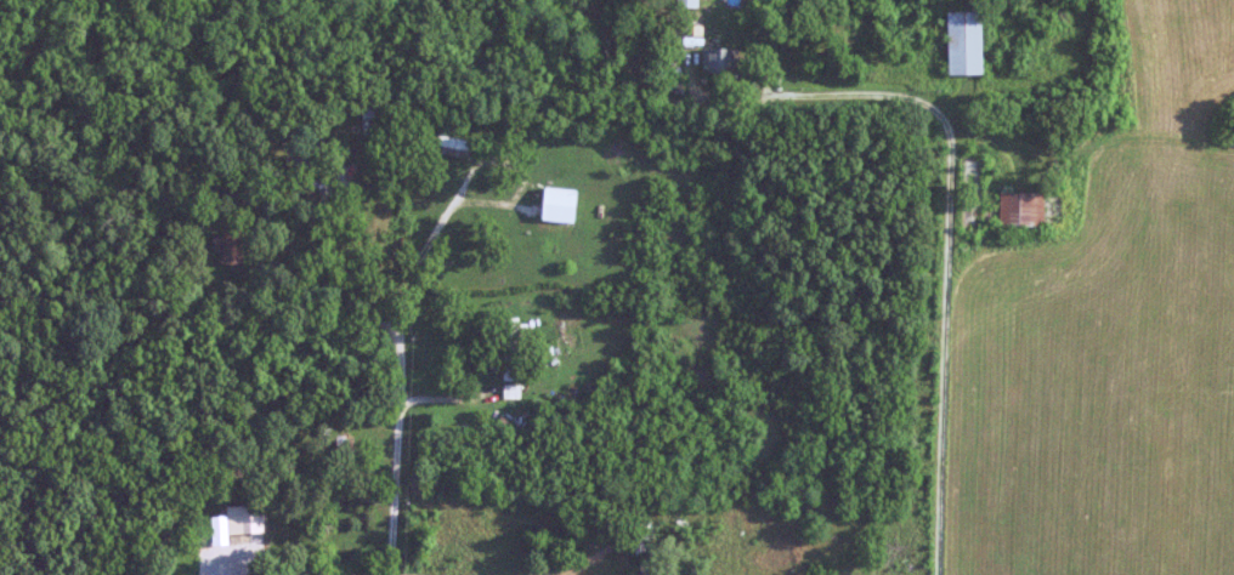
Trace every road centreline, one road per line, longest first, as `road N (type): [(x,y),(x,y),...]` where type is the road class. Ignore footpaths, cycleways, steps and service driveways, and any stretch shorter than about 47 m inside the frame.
road 1 (residential): [(394,574),(400,337)]

